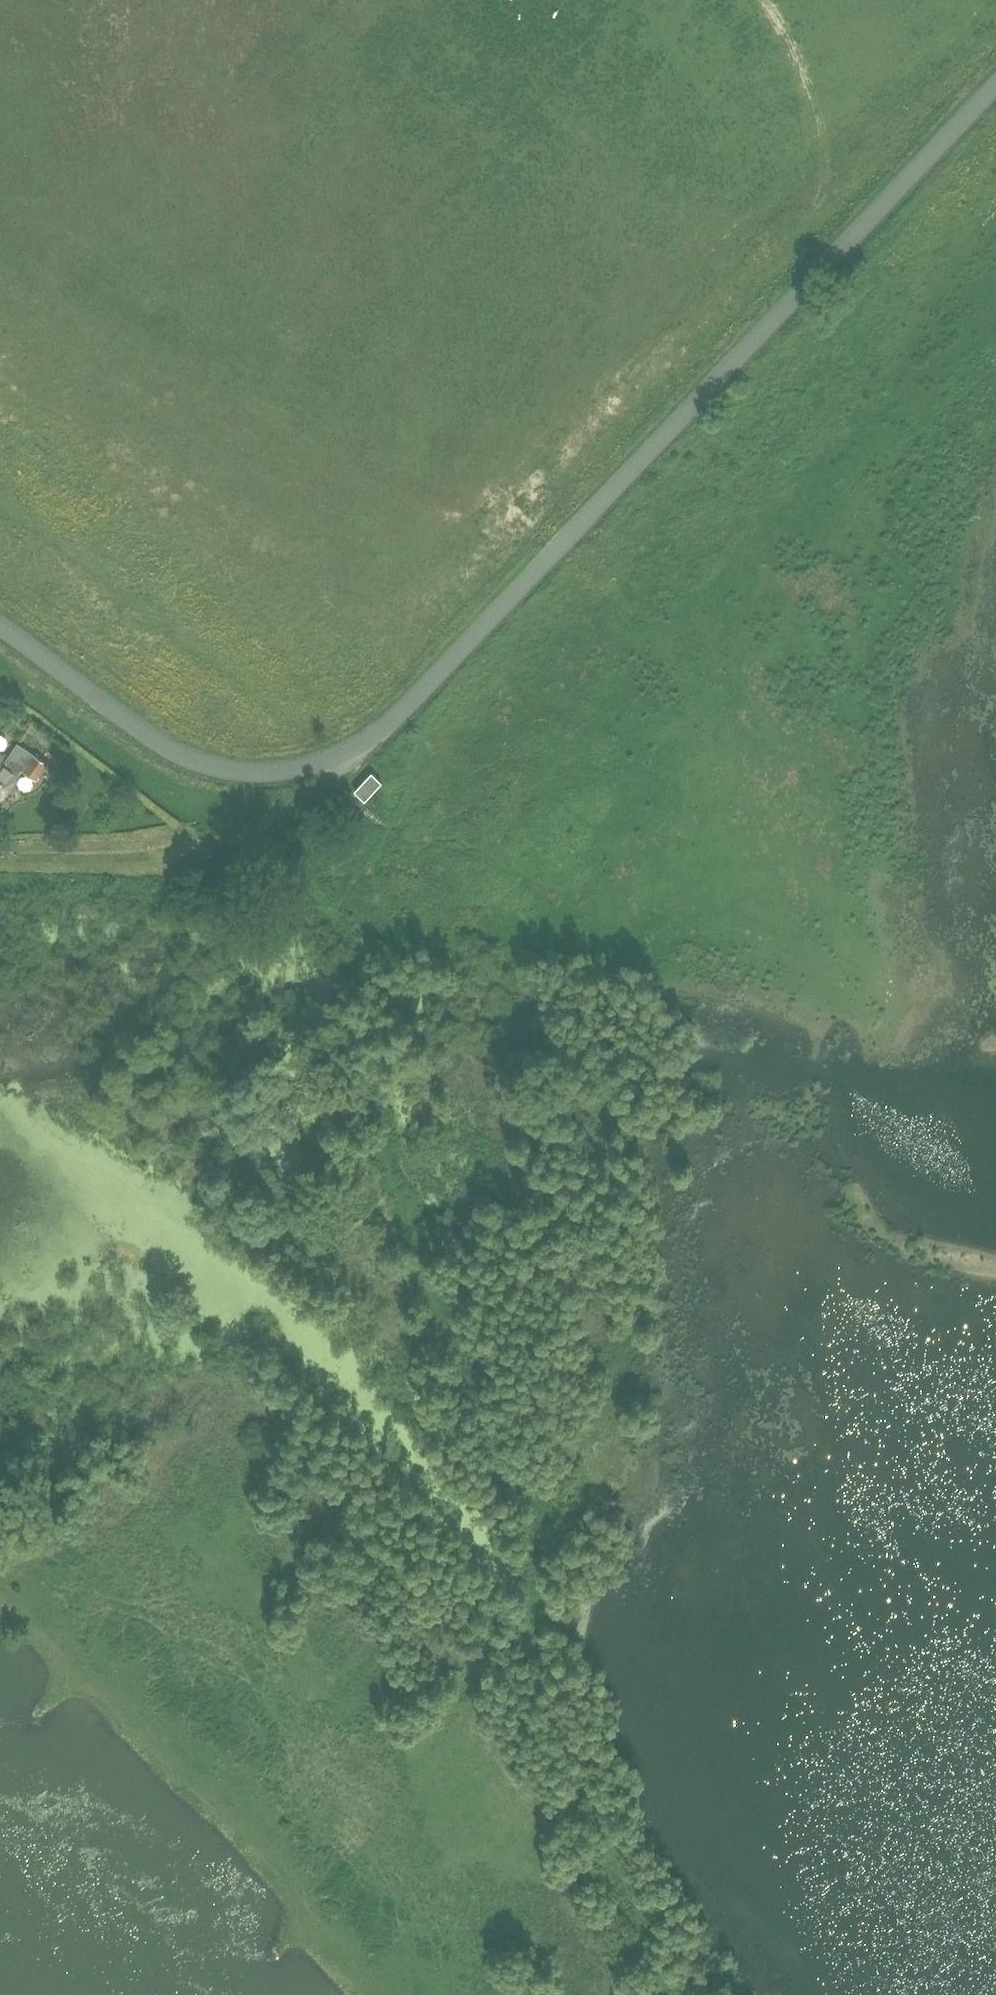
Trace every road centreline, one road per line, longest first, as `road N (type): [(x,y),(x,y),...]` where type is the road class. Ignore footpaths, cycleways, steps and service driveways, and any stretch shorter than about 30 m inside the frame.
road 1 (unclassified): [(995,85),(426,688),(356,748),(277,772),(196,762),(0,627)]
road 2 (track): [(671,1994),(536,1639),(549,1536),(531,1489),(485,1422),(390,1112),(296,879),(277,772)]

